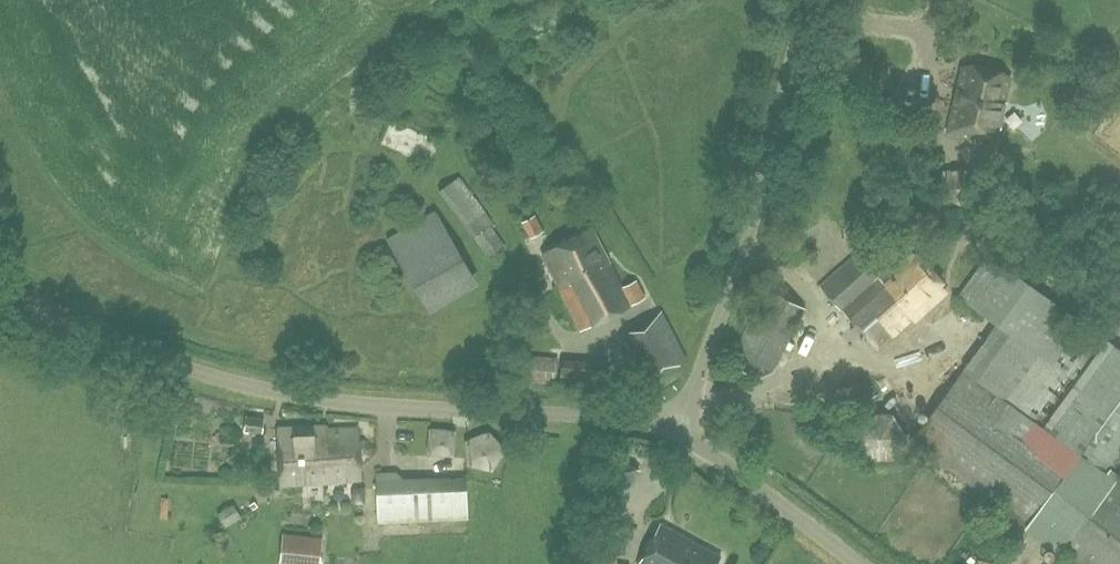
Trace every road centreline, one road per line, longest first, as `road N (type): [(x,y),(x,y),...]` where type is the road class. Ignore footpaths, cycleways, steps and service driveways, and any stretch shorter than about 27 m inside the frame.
road 1 (unclassified): [(676,432),(652,420),(348,406),(246,389),(0,299)]
road 2 (unclassified): [(676,432),(740,254),(806,0)]
road 3 (unclassified): [(855,563),(676,432)]

